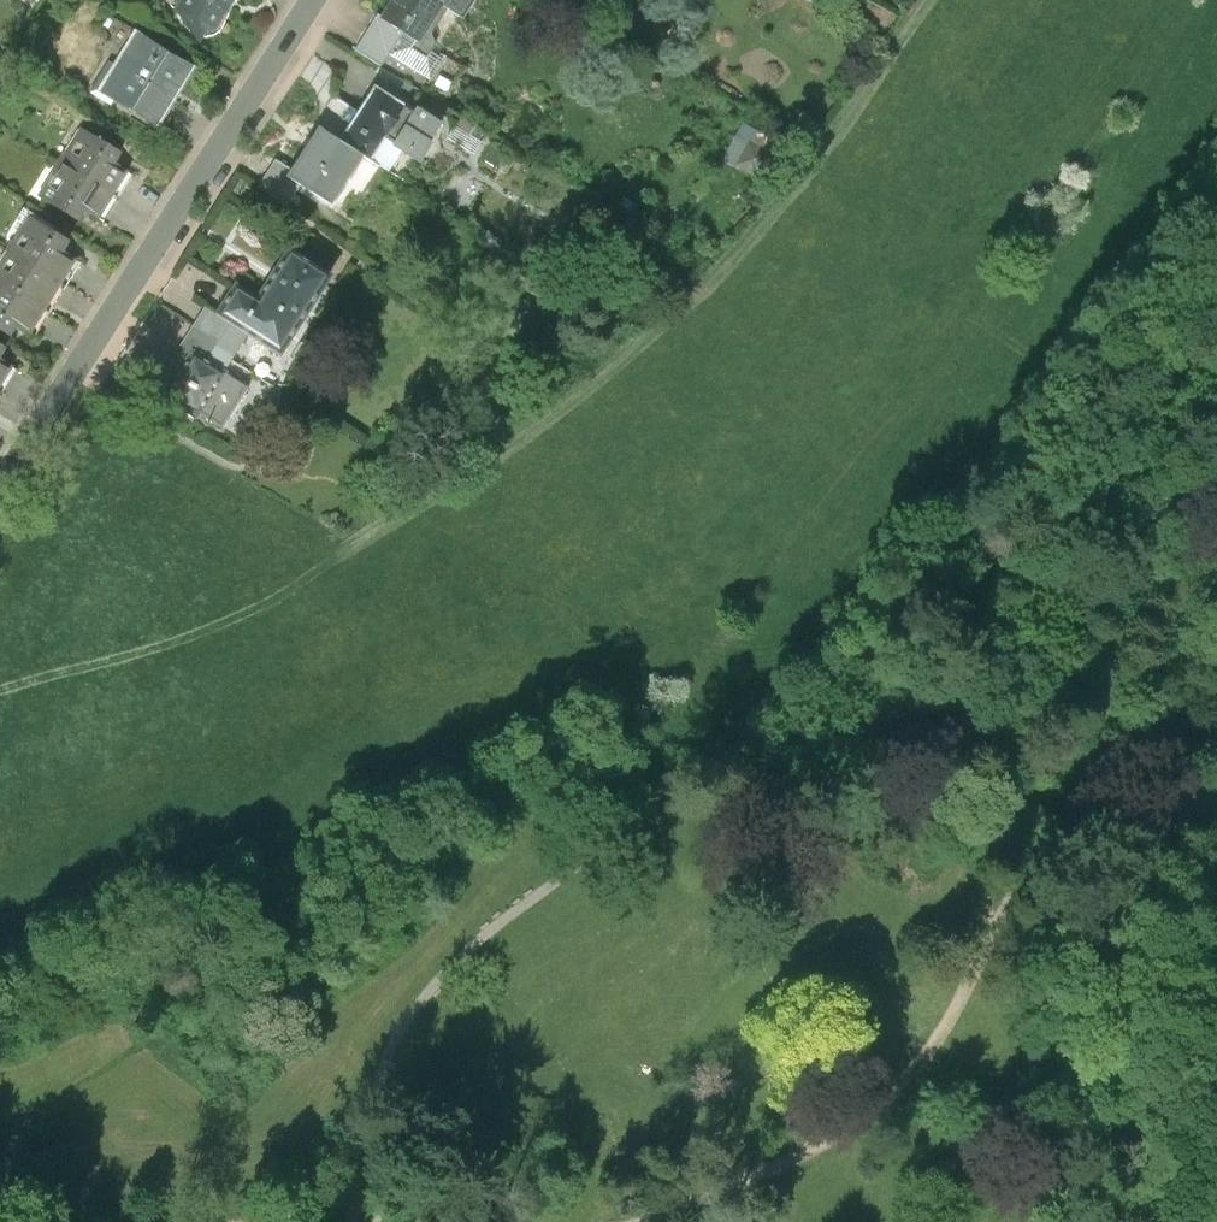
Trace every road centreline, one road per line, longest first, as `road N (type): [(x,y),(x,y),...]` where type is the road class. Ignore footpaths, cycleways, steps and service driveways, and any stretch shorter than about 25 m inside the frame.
road 1 (residential): [(318,0),(0,496)]

